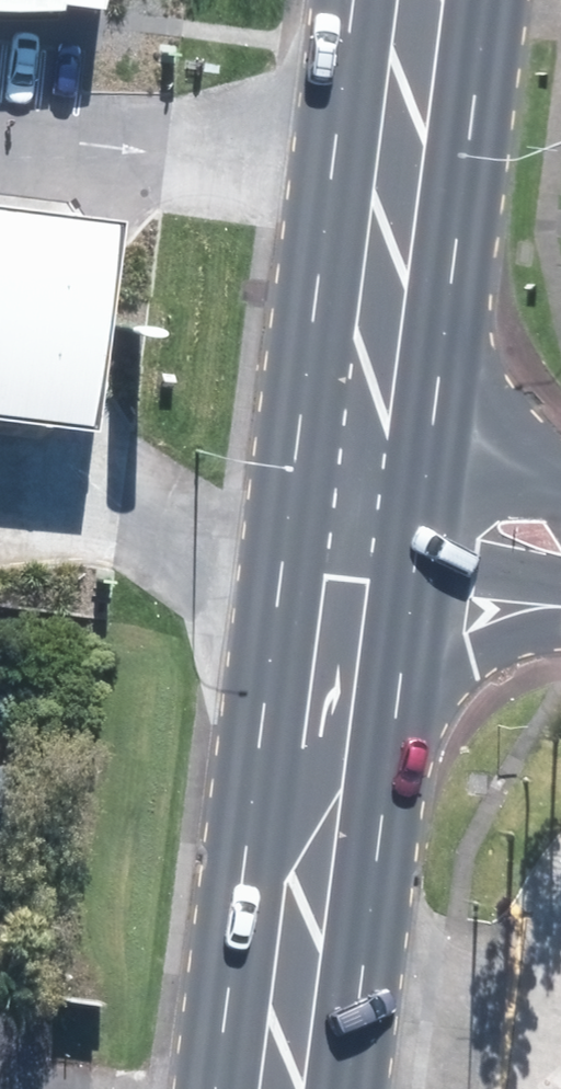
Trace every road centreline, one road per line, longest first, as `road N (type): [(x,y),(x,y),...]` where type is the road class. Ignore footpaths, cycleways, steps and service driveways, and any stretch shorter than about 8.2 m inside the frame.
road 1 (primary): [(280,1088),(344,583)]
road 2 (primary): [(359,467),(417,0)]
road 3 (residential): [(560,604),(344,583)]
road 4 (residential): [(359,467),(560,498)]

